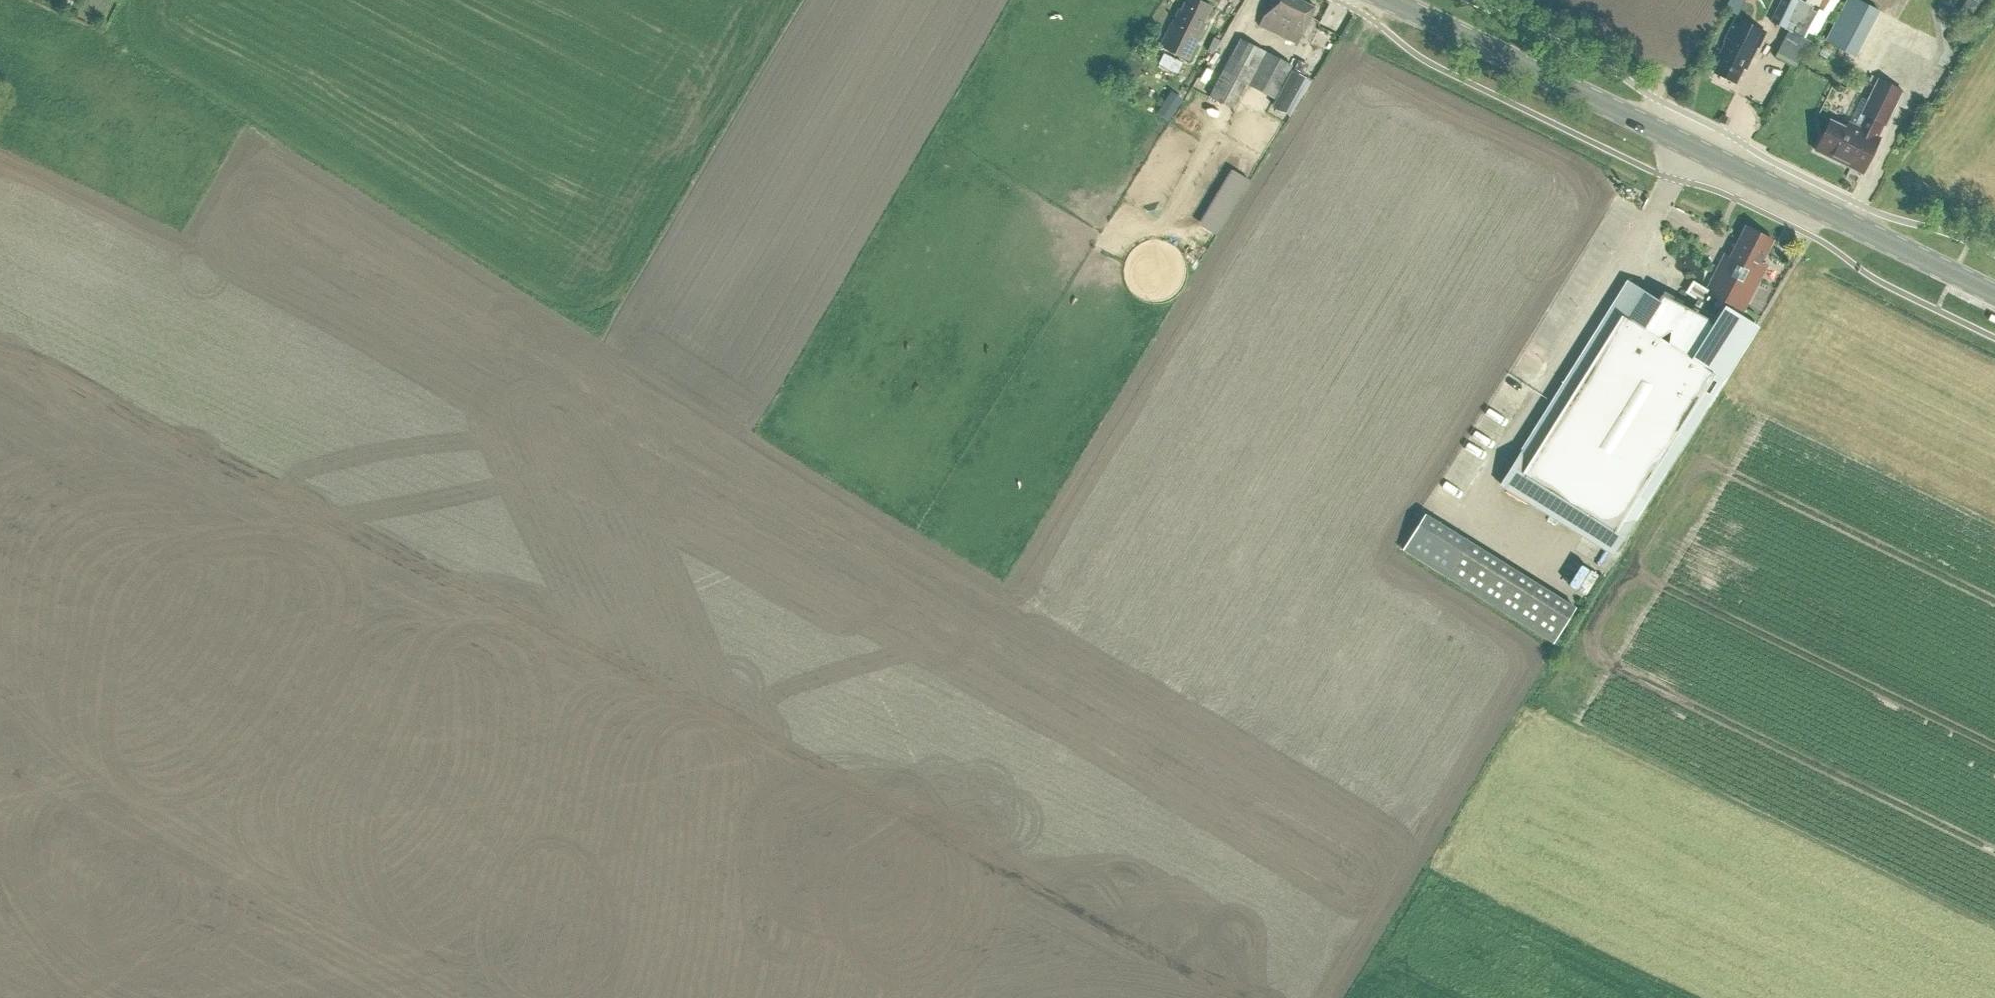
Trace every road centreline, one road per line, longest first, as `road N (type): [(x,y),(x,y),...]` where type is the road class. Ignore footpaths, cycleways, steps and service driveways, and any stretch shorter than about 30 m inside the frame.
road 1 (secondary): [(1994,291),(1394,0)]

